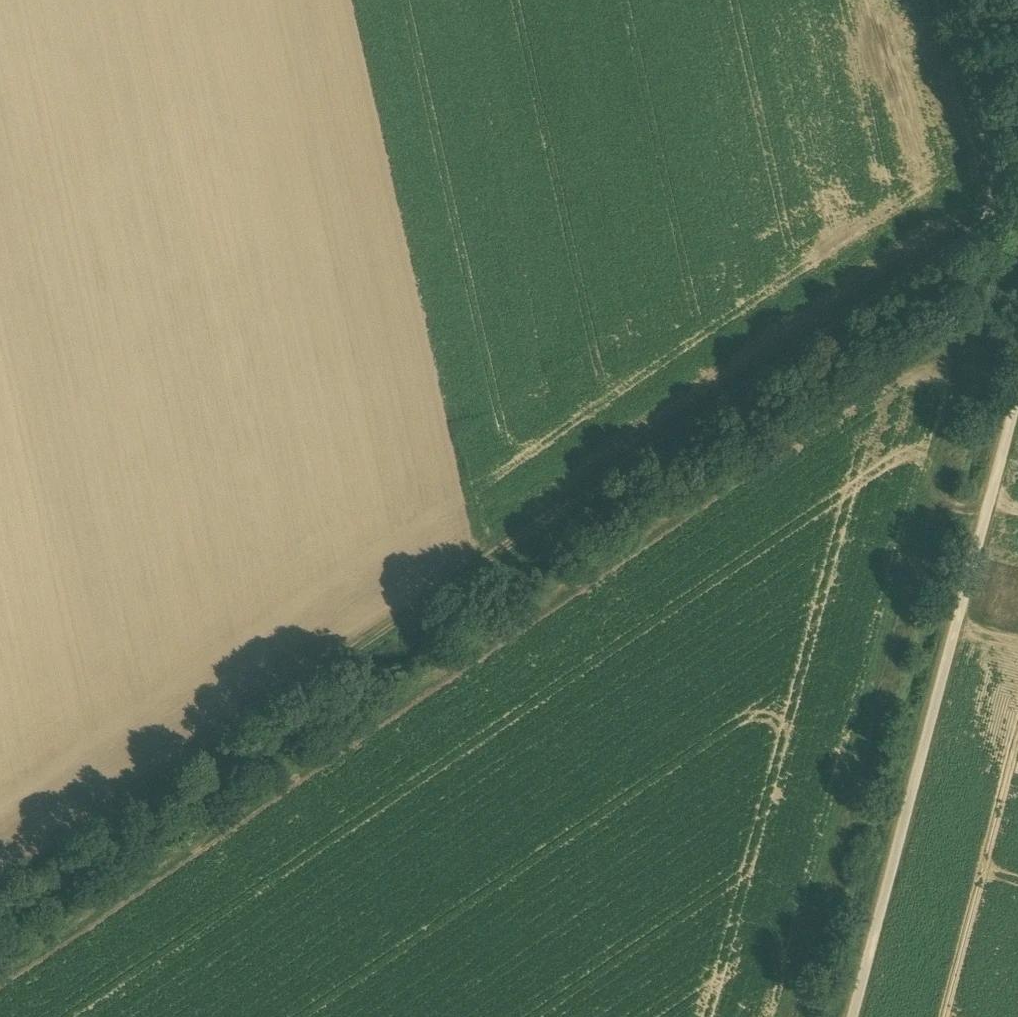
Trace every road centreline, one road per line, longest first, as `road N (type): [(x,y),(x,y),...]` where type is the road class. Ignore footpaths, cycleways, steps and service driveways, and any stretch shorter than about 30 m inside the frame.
road 1 (track): [(943,0),(995,168),(1000,198),(989,224),(0,888)]
road 2 (track): [(852,1016),(1017,395)]

